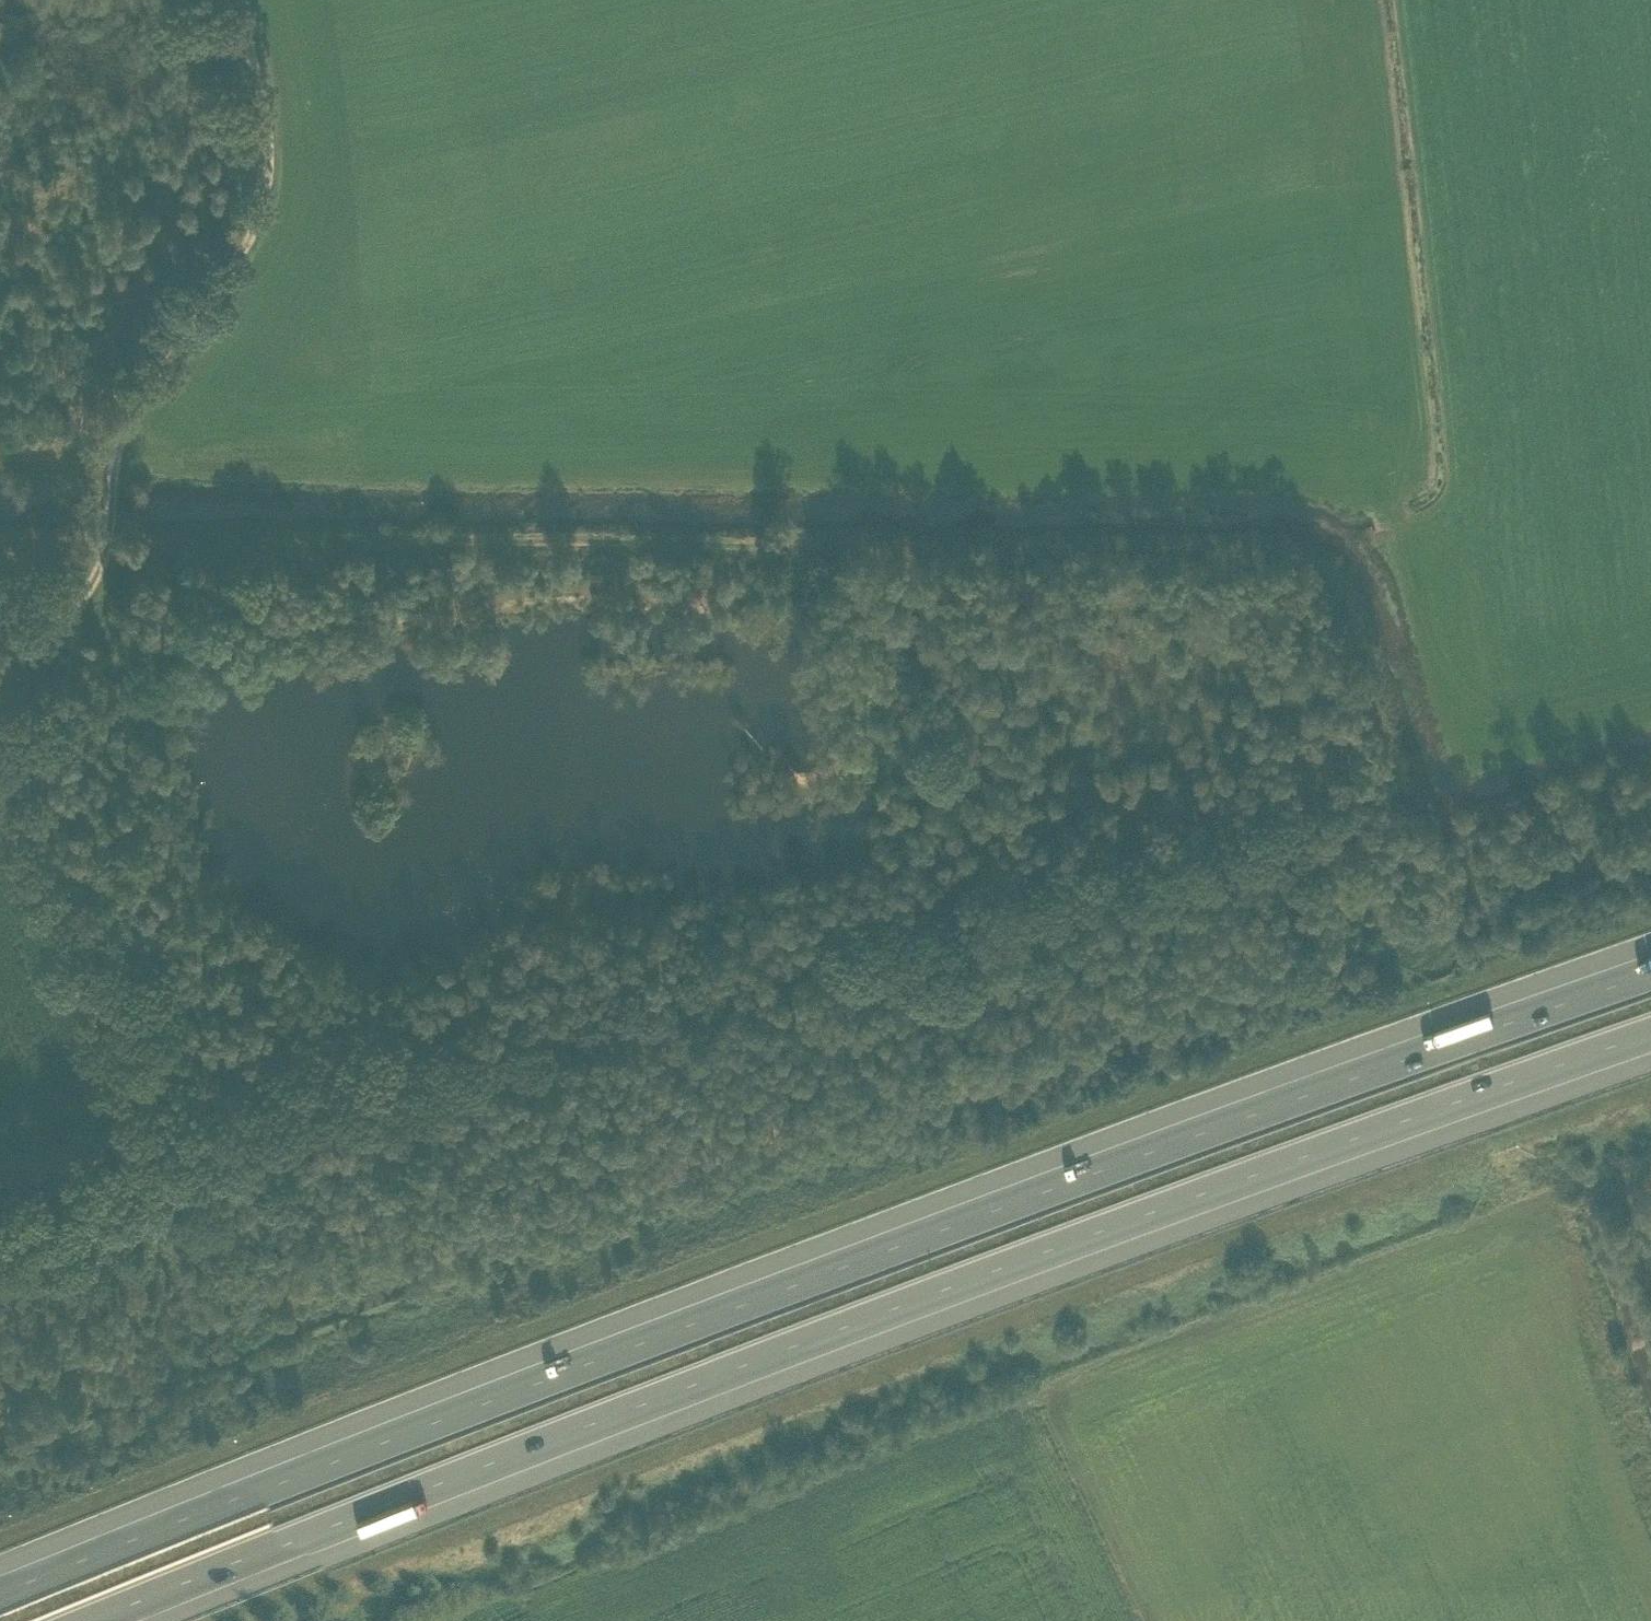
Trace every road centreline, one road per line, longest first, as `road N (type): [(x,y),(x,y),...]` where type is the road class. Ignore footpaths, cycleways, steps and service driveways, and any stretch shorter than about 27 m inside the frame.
road 1 (motorway): [(1650,970),(913,1239),(0,1597)]
road 2 (motorway): [(112,1620),(938,1292),(1650,1034)]
road 3 (track): [(0,1222),(171,1166),(172,1142),(61,862),(1,676),(5,655),(95,586),(112,523),(120,433),(237,258),(268,186),(269,142),(241,0)]

